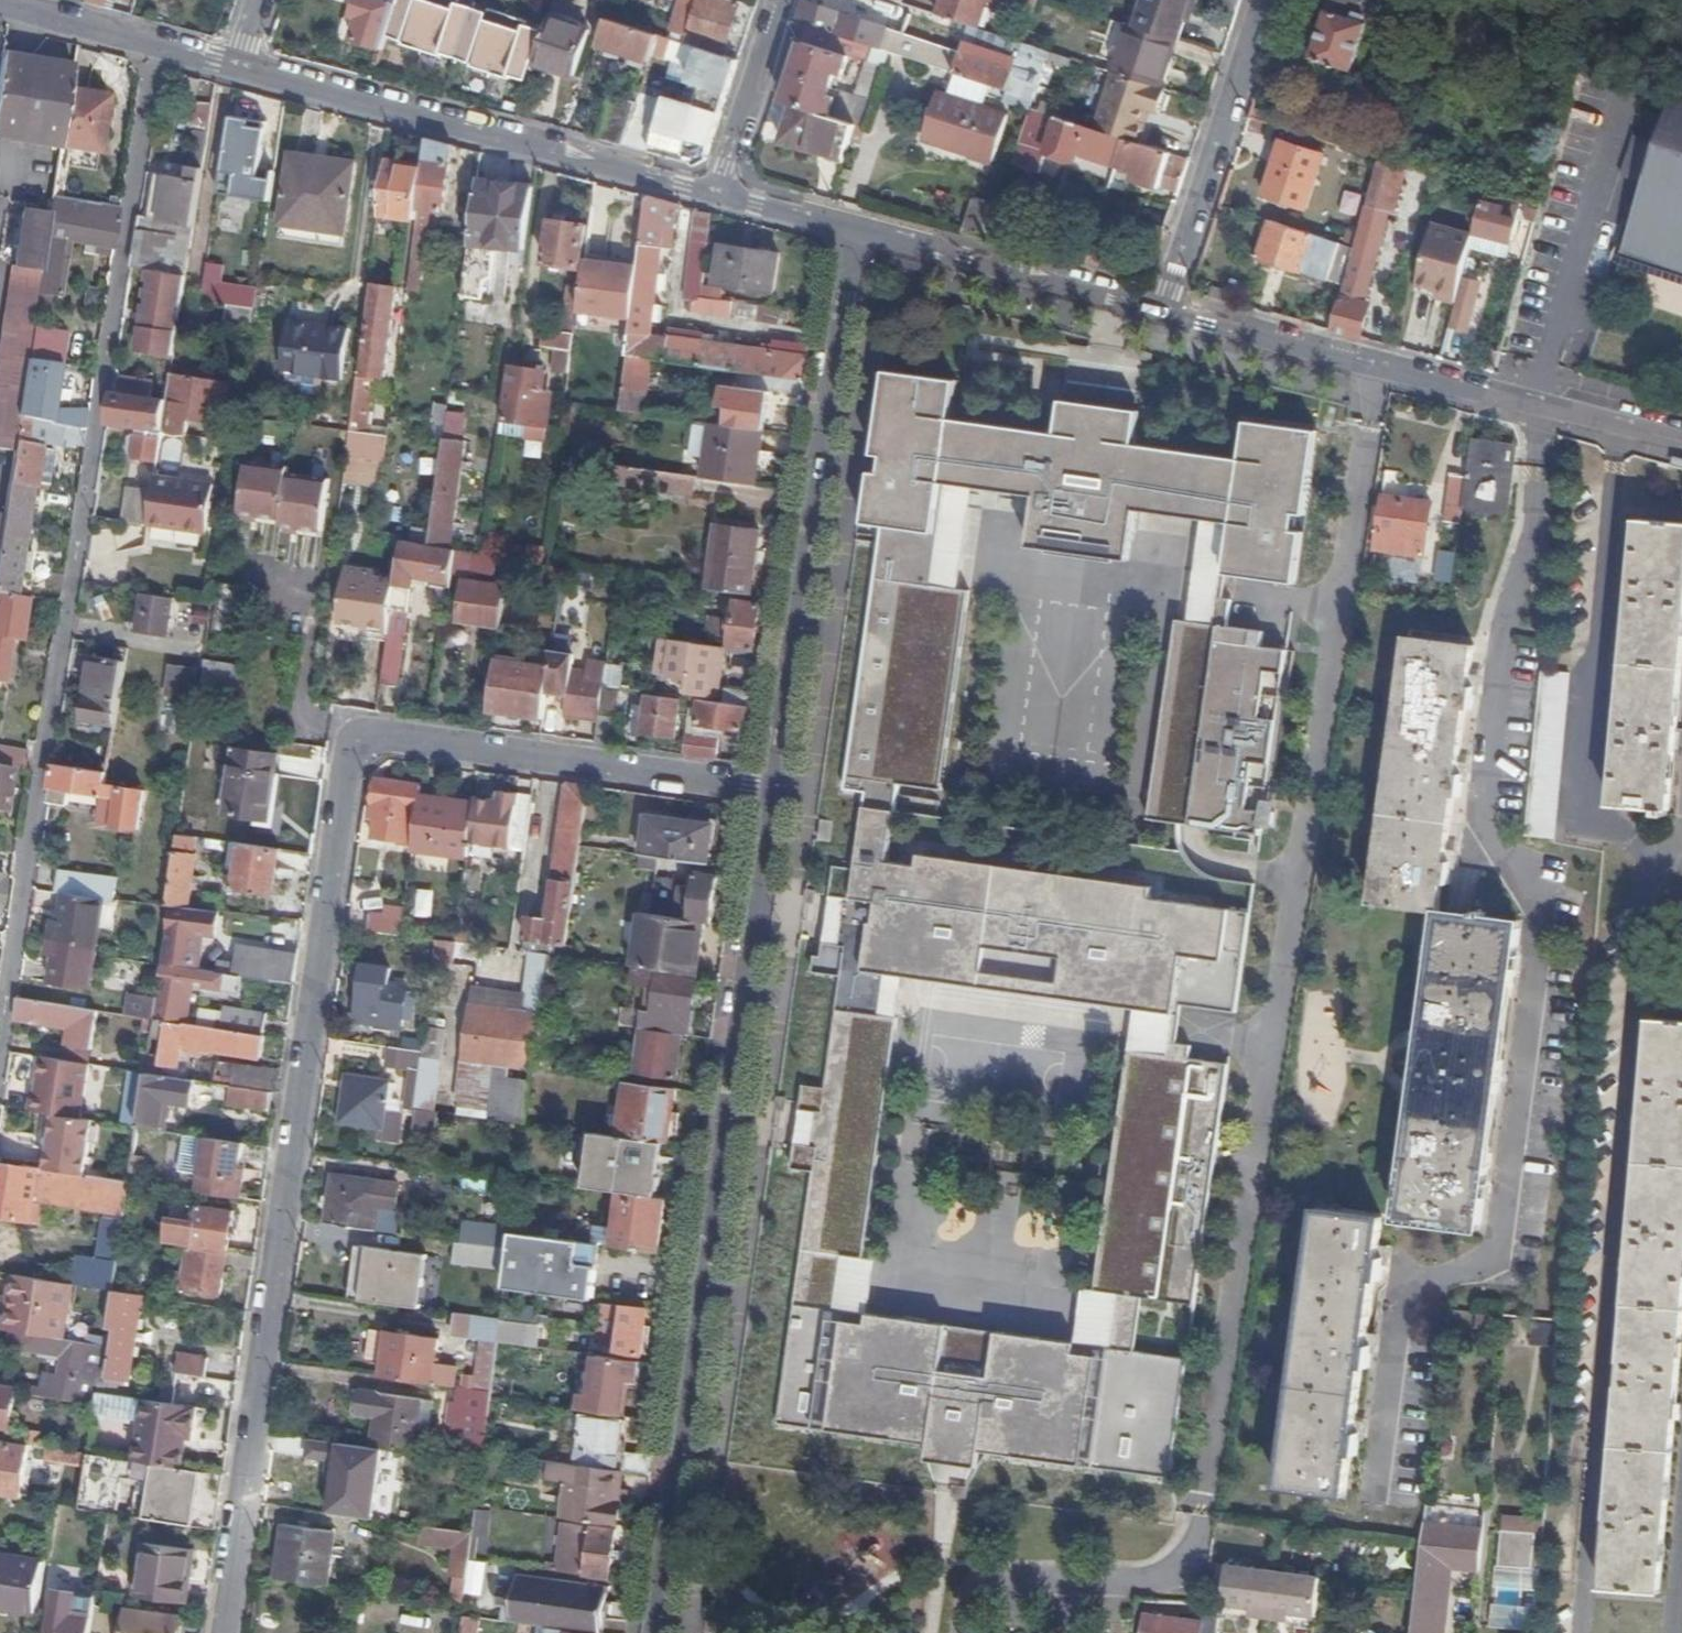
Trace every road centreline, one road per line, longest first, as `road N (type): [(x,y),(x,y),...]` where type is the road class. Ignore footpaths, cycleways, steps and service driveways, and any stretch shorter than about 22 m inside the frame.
road 1 (residential): [(222,1632),(350,753),(384,734),(768,787)]
road 2 (residential): [(0,1062),(157,45)]
road 3 (residential): [(768,787),(654,1632)]
road 4 (residential): [(853,232),(768,787)]
road 5 (residential): [(1160,314),(1681,442)]
road 6 (residential): [(238,66),(715,193)]
road 7 (residential): [(1160,314),(1265,0)]
road 8 (residential): [(853,232),(1160,314)]
road 9 (residential): [(779,0),(715,193)]
road 10 (residential): [(0,8),(157,45)]
road 11 (residential): [(715,193),(853,232)]

